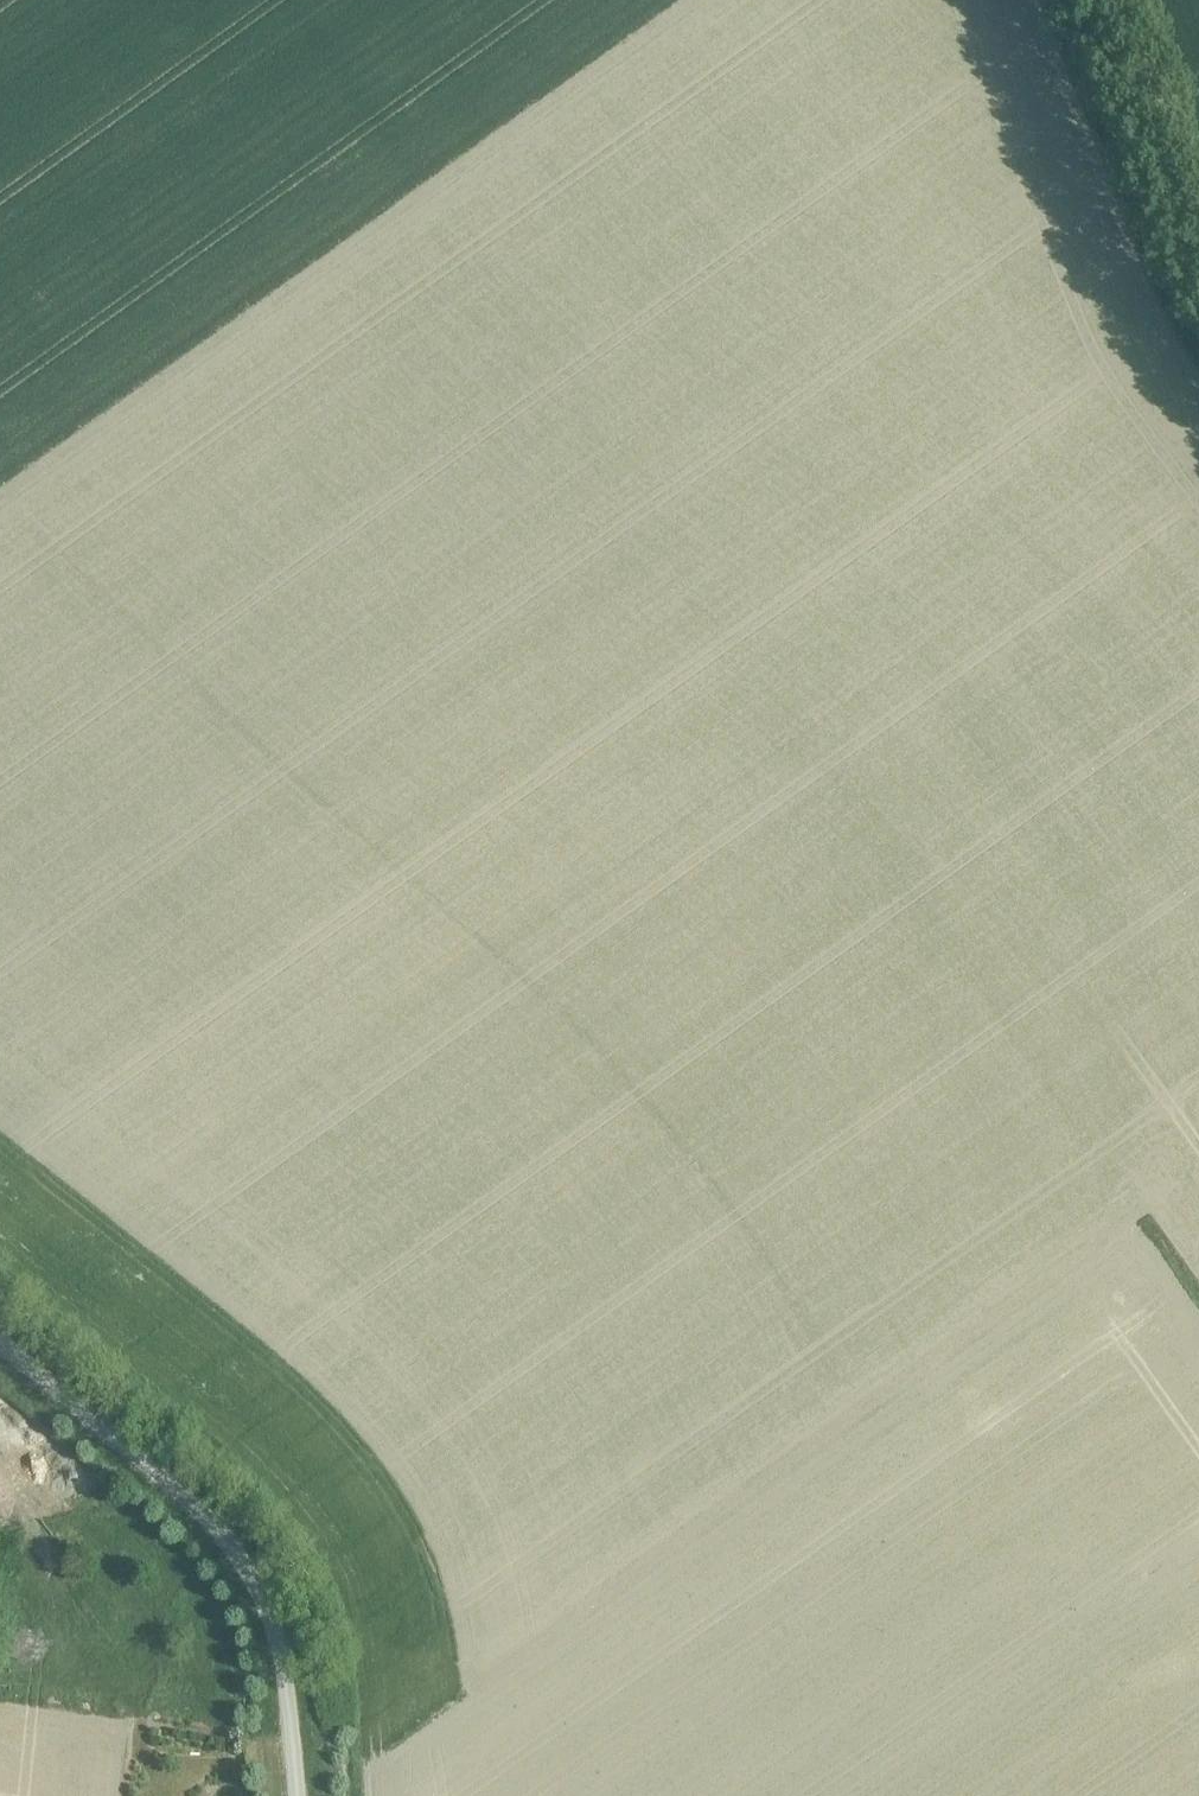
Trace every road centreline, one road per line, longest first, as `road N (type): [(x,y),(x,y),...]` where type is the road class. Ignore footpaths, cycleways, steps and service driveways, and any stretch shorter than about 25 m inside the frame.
road 1 (unclassified): [(297,1795),(274,1622),(237,1554),(176,1492),(0,1345)]
road 2 (unclassified): [(1198,192),(1125,0)]

